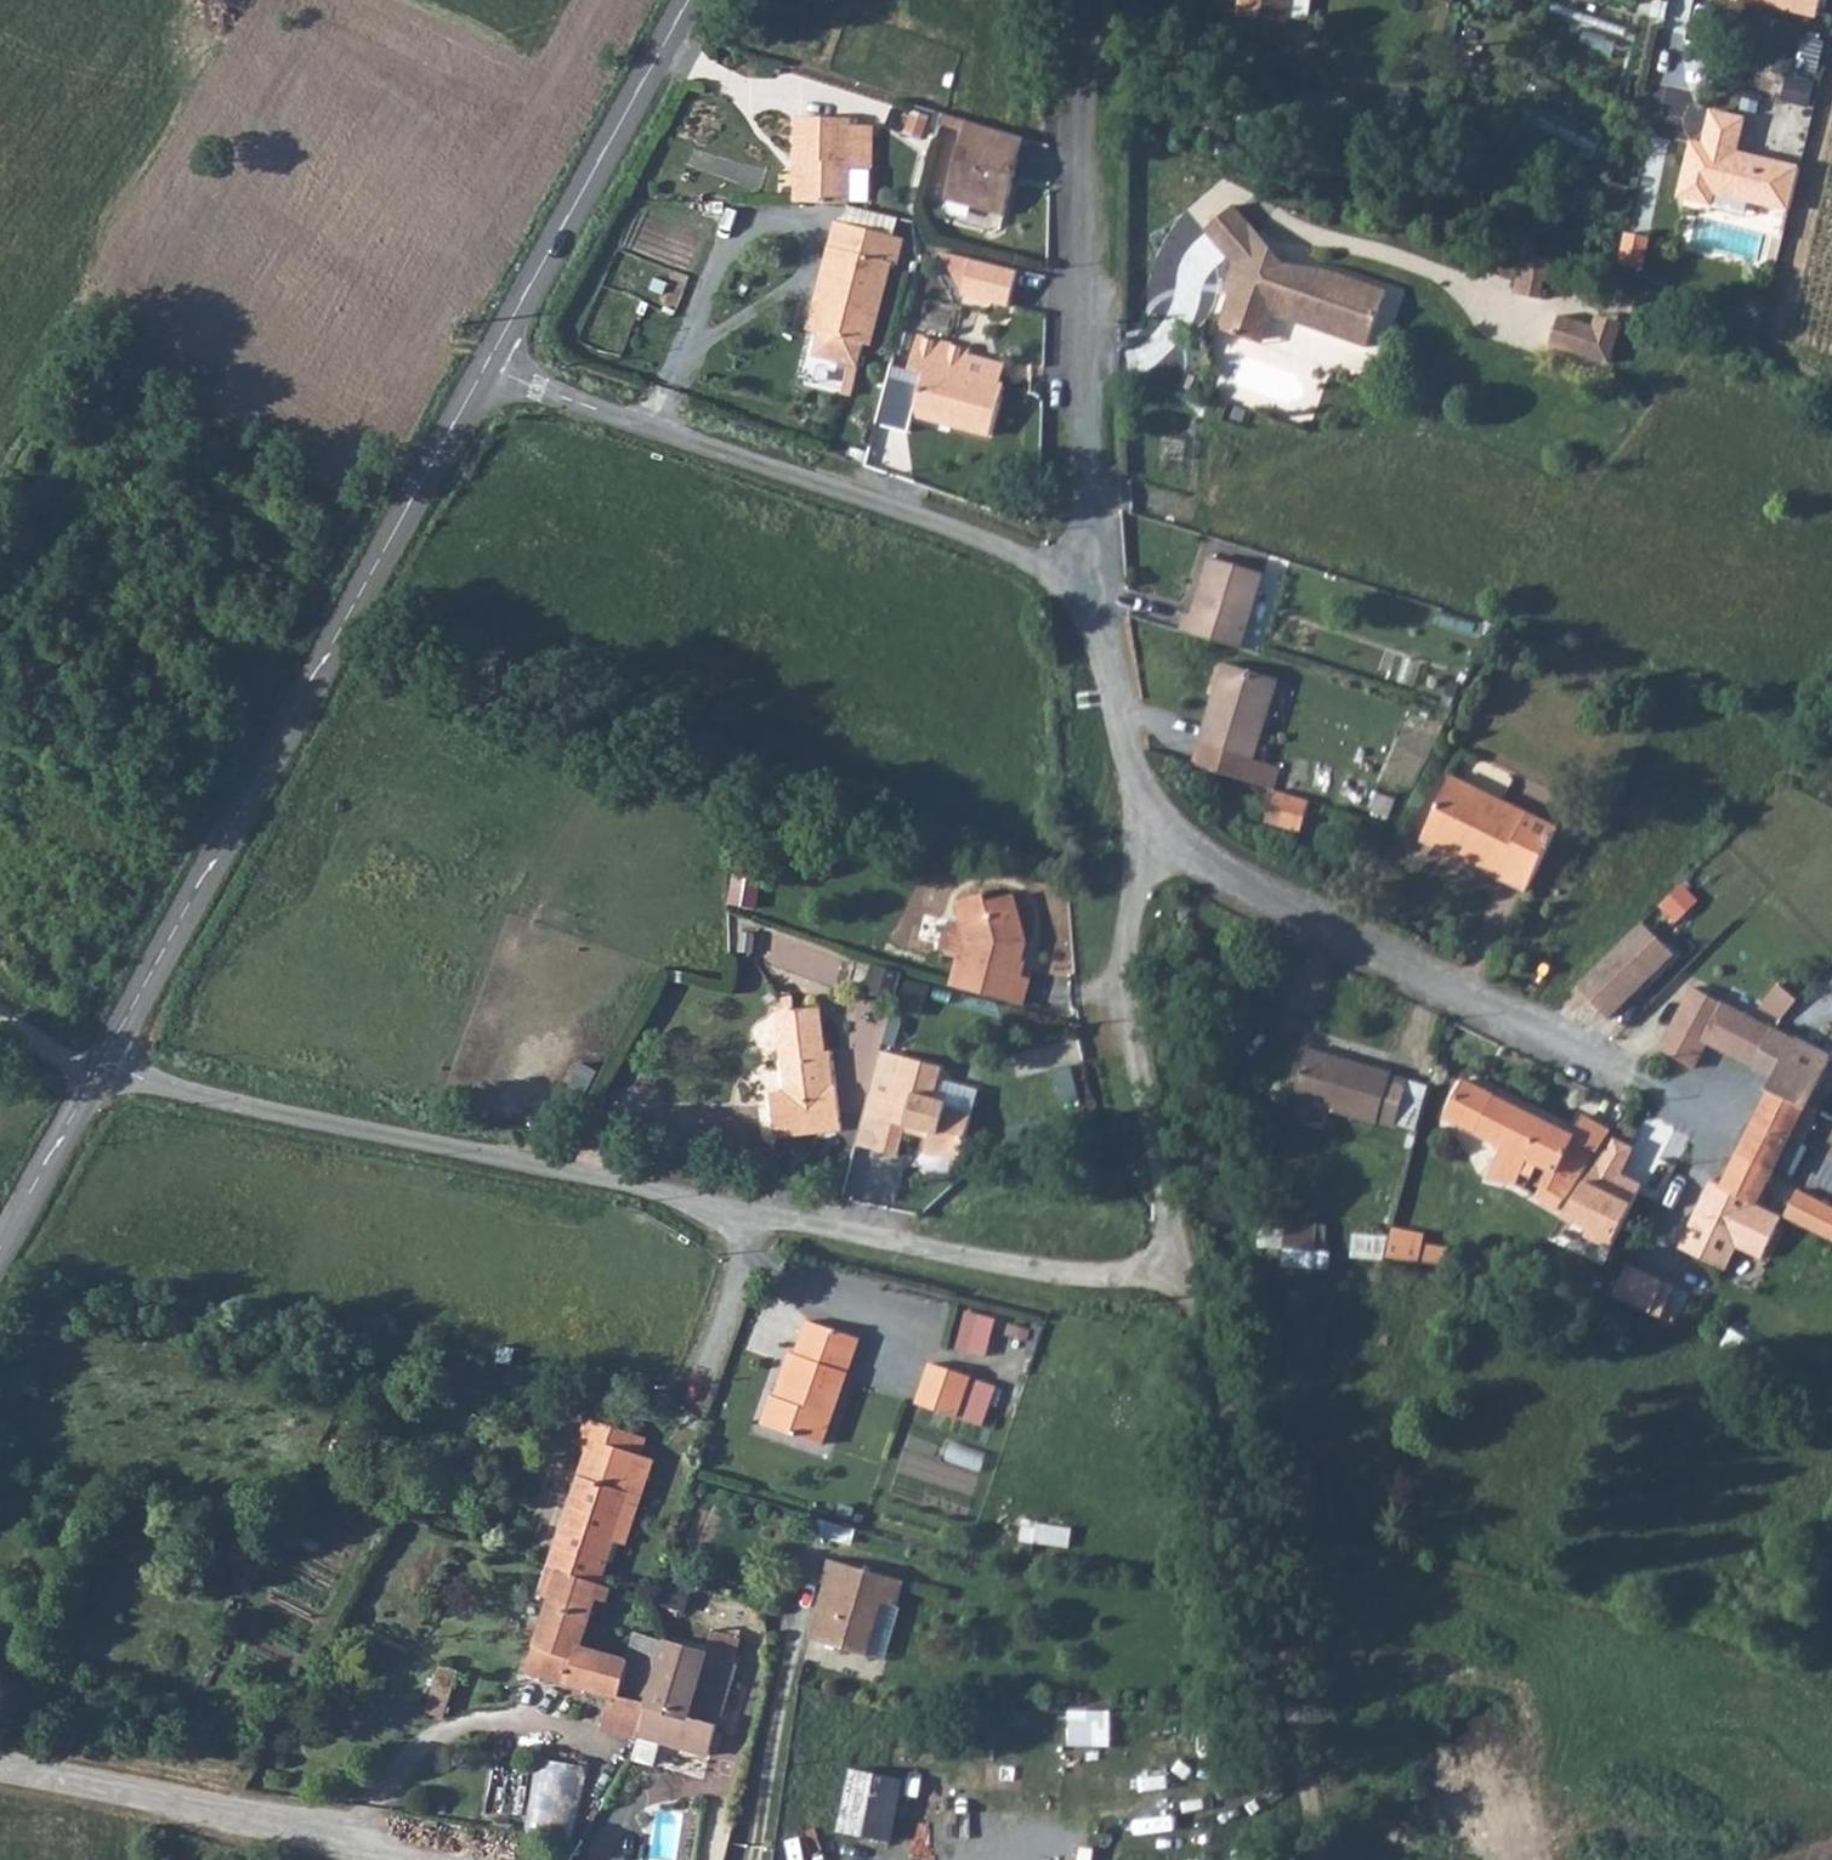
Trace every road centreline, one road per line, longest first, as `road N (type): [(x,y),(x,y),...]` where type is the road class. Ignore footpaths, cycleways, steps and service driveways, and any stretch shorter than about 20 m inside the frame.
road 1 (residential): [(1170,1257),(1148,1275),(1110,1277),(939,1253),(169,1087),(109,1061)]
road 2 (tertiary): [(488,366),(109,1061)]
road 3 (residential): [(488,366),(1079,567)]
road 4 (track): [(1170,1257),(1195,1296),(1318,1859)]
road 5 (unclassified): [(1096,0),(1071,286),(1079,567)]
road 6 (residential): [(1156,839),(1648,1085)]
road 7 (track): [(0,1767),(441,1859)]
road 8 (unclassified): [(1156,839),(1127,983),(1169,1214),(1170,1257)]
road 9 (tertiary): [(689,0),(488,366)]
road 10 (residential): [(1079,567),(1156,839)]
road 11 (residential): [(748,1859),(787,1705),(799,1608)]
road 12 (residential): [(1688,0),(1647,224)]
road 13 (tertiary): [(109,1061),(0,1253)]

